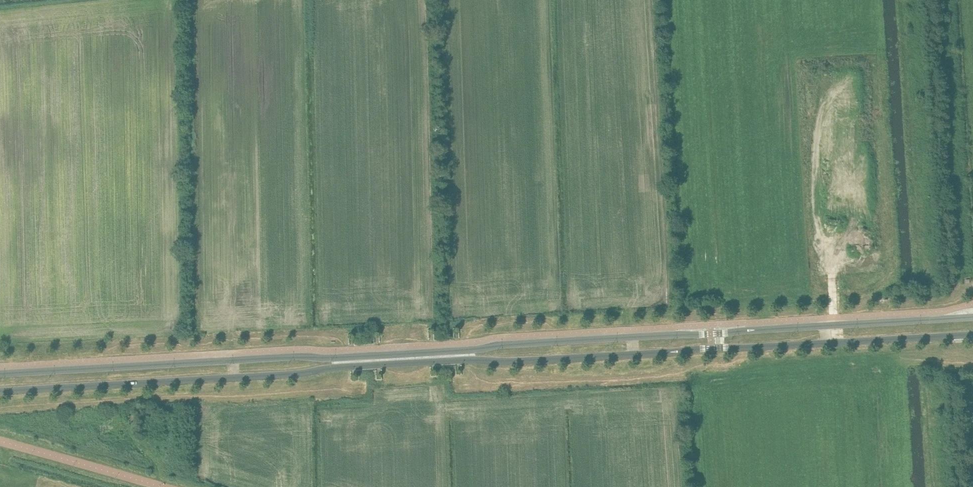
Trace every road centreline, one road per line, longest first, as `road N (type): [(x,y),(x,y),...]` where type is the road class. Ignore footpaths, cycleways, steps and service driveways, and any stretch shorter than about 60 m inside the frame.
road 1 (tertiary): [(0,391),(634,354)]
road 2 (tertiary): [(632,337),(0,374)]
road 3 (tertiary): [(972,316),(632,337)]
road 4 (tertiary): [(634,354),(972,334)]

